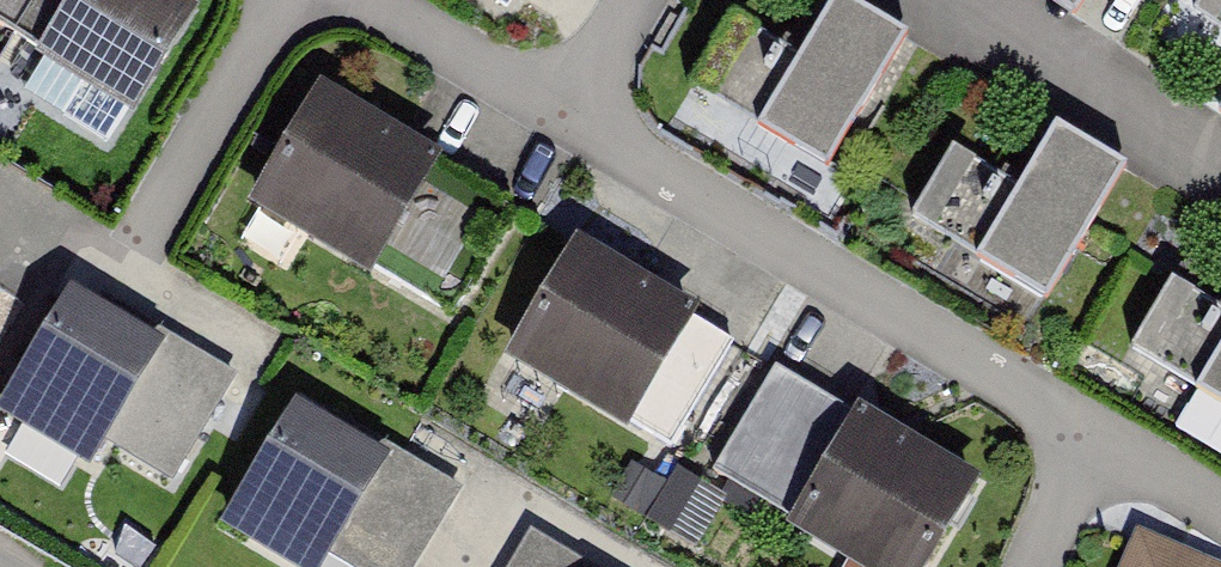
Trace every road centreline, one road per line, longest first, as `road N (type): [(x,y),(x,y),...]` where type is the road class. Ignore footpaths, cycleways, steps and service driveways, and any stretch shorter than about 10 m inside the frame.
road 1 (residential): [(1034,566),(1059,508),(1070,431),(1031,389),(570,118)]
road 2 (residential): [(288,0),(120,270)]
road 3 (residential): [(960,0),(1220,160)]
road 4 (residential): [(570,118),(371,0)]
road 5 (residential): [(570,118),(638,0)]

